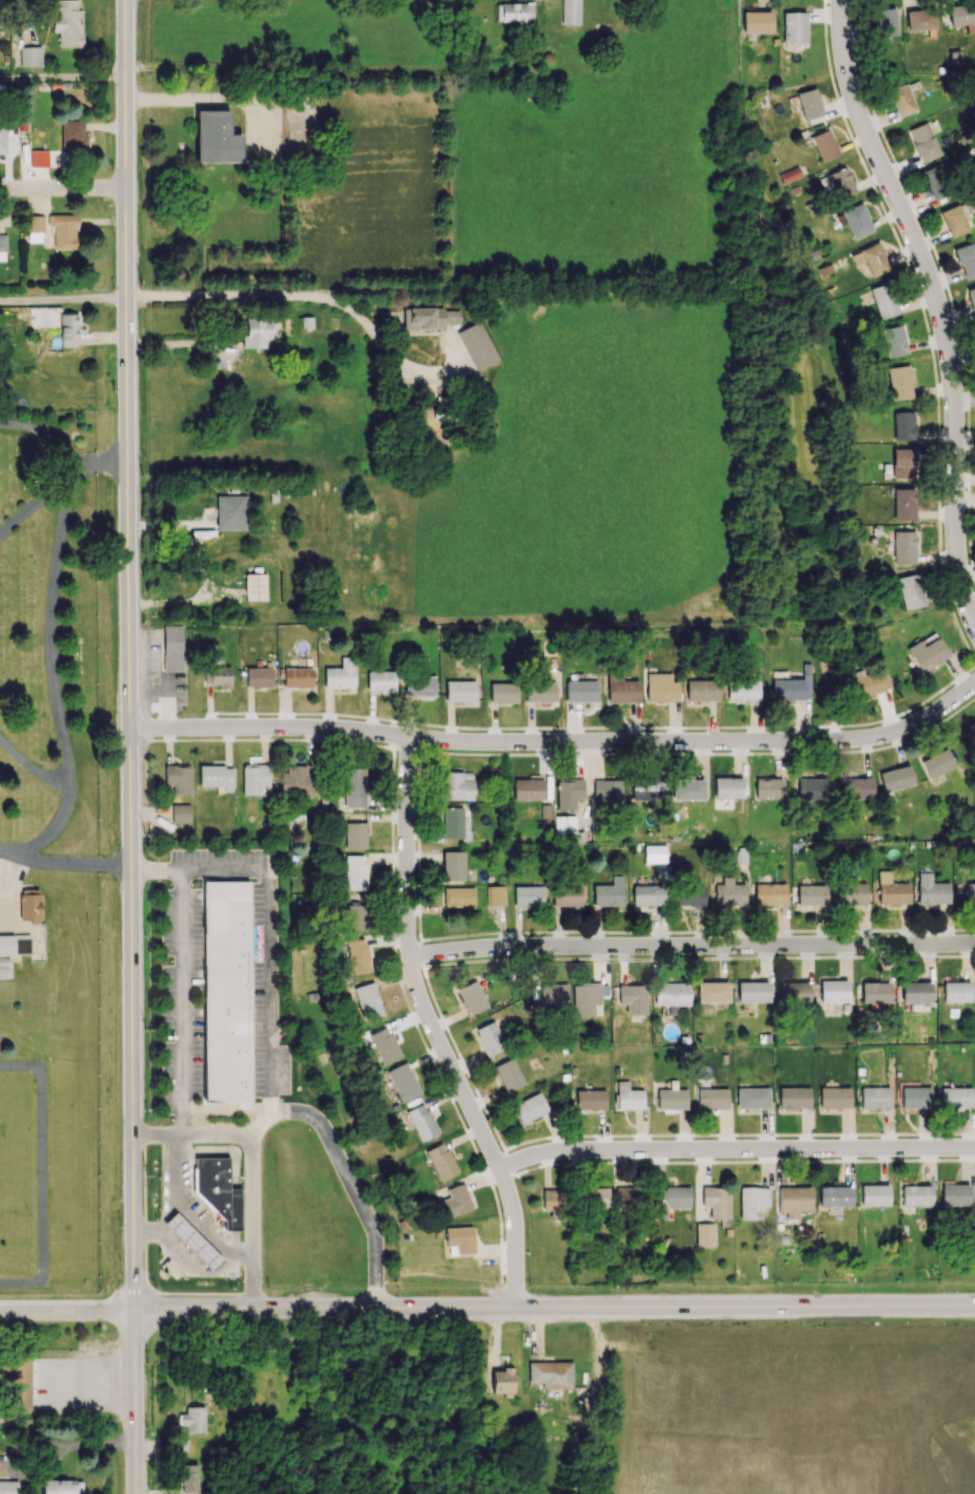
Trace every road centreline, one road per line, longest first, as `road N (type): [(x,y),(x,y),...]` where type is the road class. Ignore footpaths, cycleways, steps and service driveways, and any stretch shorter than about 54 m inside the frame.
road 1 (secondary): [(125,0),(135,1309)]
road 2 (residential): [(974,686),(907,733),(869,743),(131,732)]
road 3 (secondary): [(974,1303),(135,1309)]
road 4 (residential): [(843,0),(857,112),(952,345),(957,536),(974,620)]
road 5 (residential): [(412,735),(412,964),(420,998),(508,1187),(517,1305)]
road 6 (residential): [(974,946),(506,946),(435,953),(412,964)]
road 7 (residential): [(974,1149),(619,1148),(553,1151),(502,1169)]
road 8 (secondary): [(135,1309),(136,1493)]
road 9 (residential): [(135,1309),(0,1311)]
road 10 (residential): [(0,188),(126,187)]

